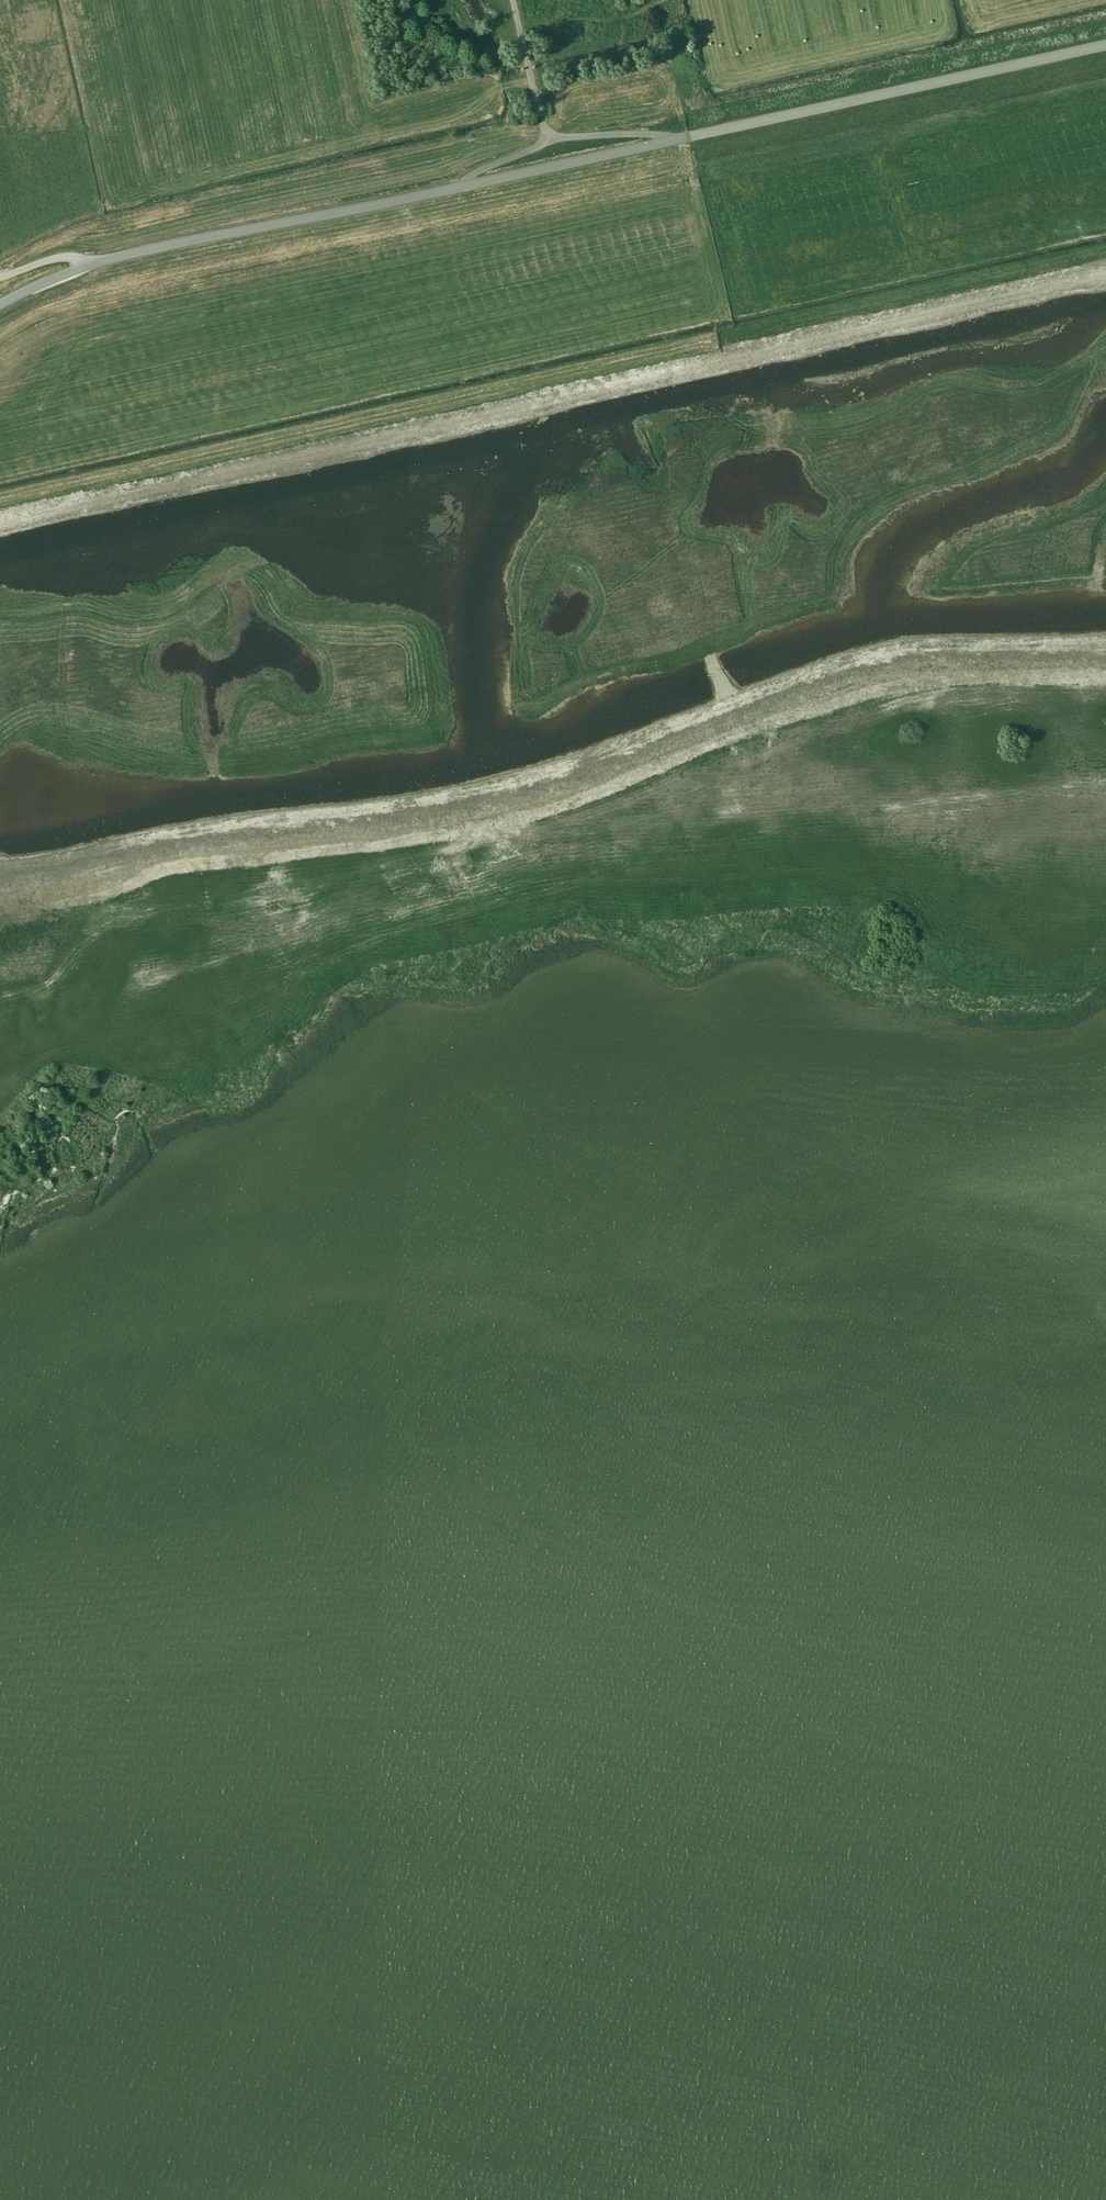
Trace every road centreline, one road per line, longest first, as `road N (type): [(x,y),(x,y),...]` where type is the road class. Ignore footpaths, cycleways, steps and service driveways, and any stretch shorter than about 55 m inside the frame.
road 1 (tertiary): [(0,304),(133,252),(1105,45)]

